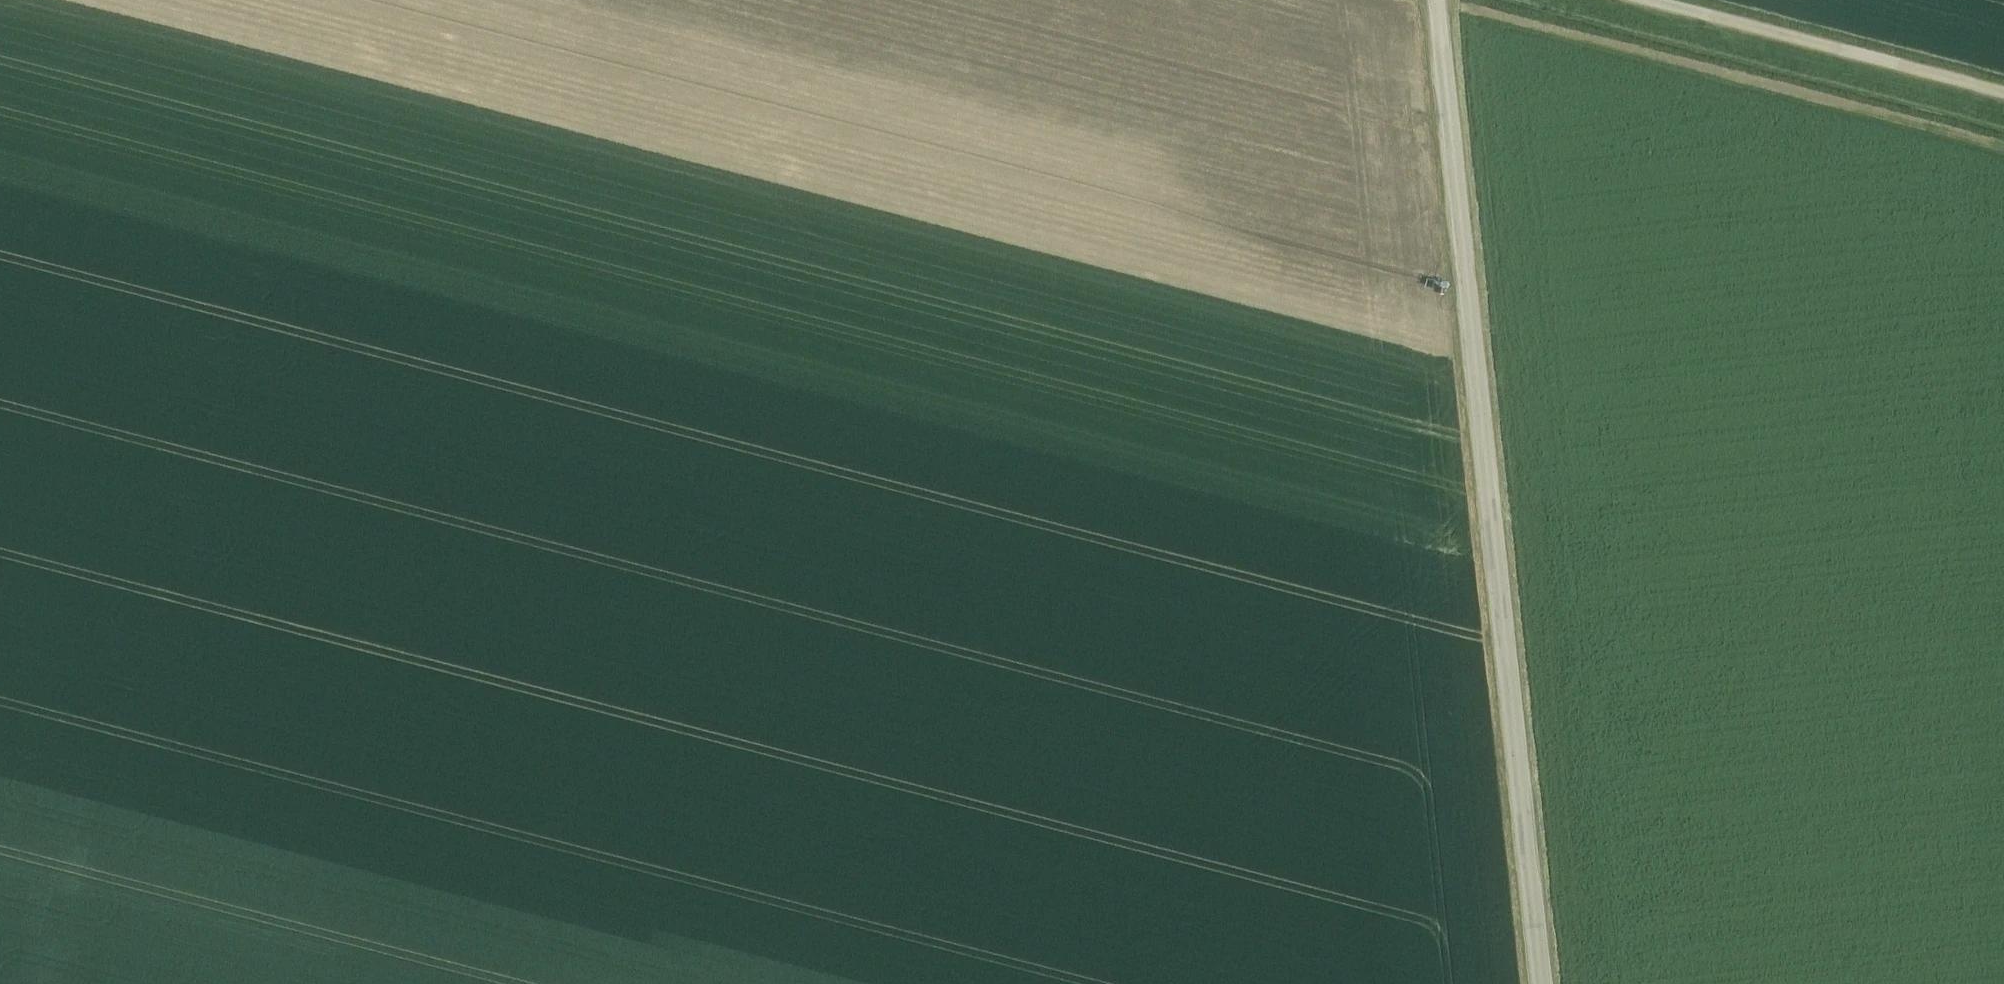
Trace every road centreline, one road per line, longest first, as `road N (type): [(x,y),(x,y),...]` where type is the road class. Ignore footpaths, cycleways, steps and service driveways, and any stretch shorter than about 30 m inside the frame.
road 1 (tertiary): [(1544,983),(1439,0)]
road 2 (unclassified): [(2003,93),(1645,0)]

